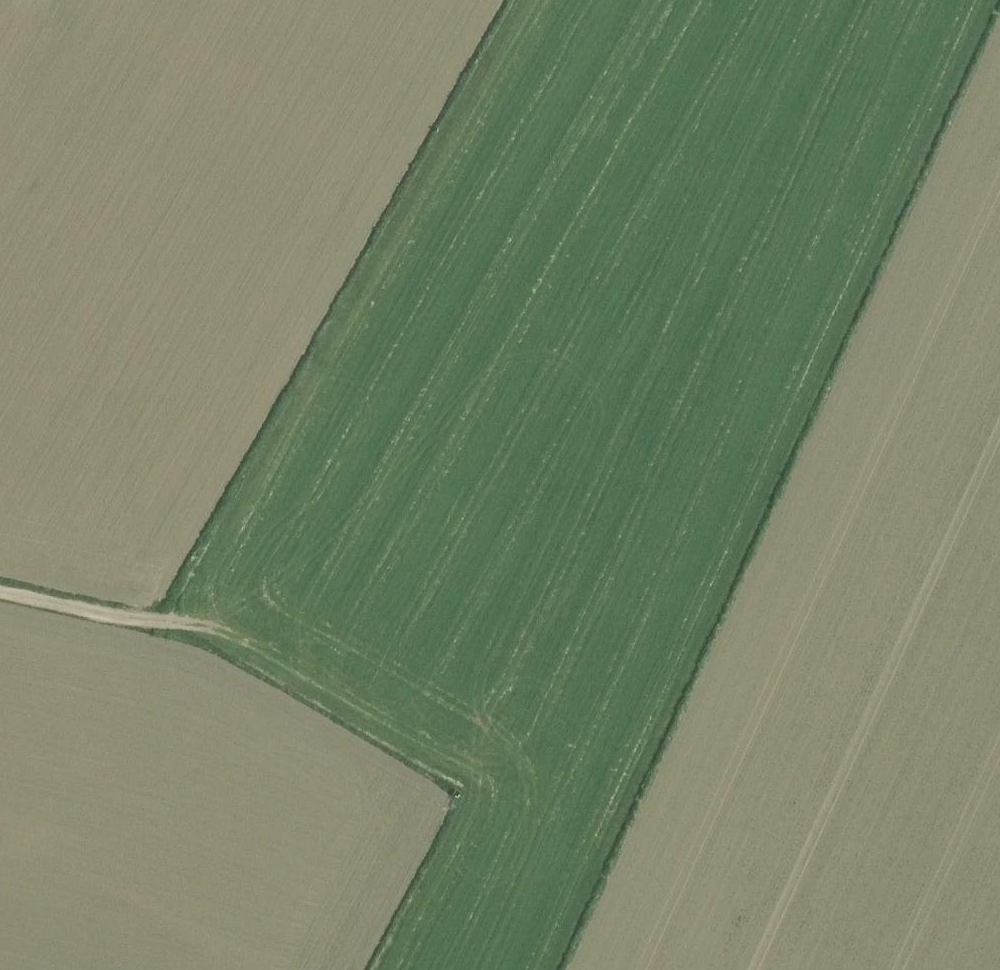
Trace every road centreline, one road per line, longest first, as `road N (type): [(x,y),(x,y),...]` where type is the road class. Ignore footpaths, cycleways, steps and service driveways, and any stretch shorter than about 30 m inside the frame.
road 1 (track): [(0,594),(156,629)]

